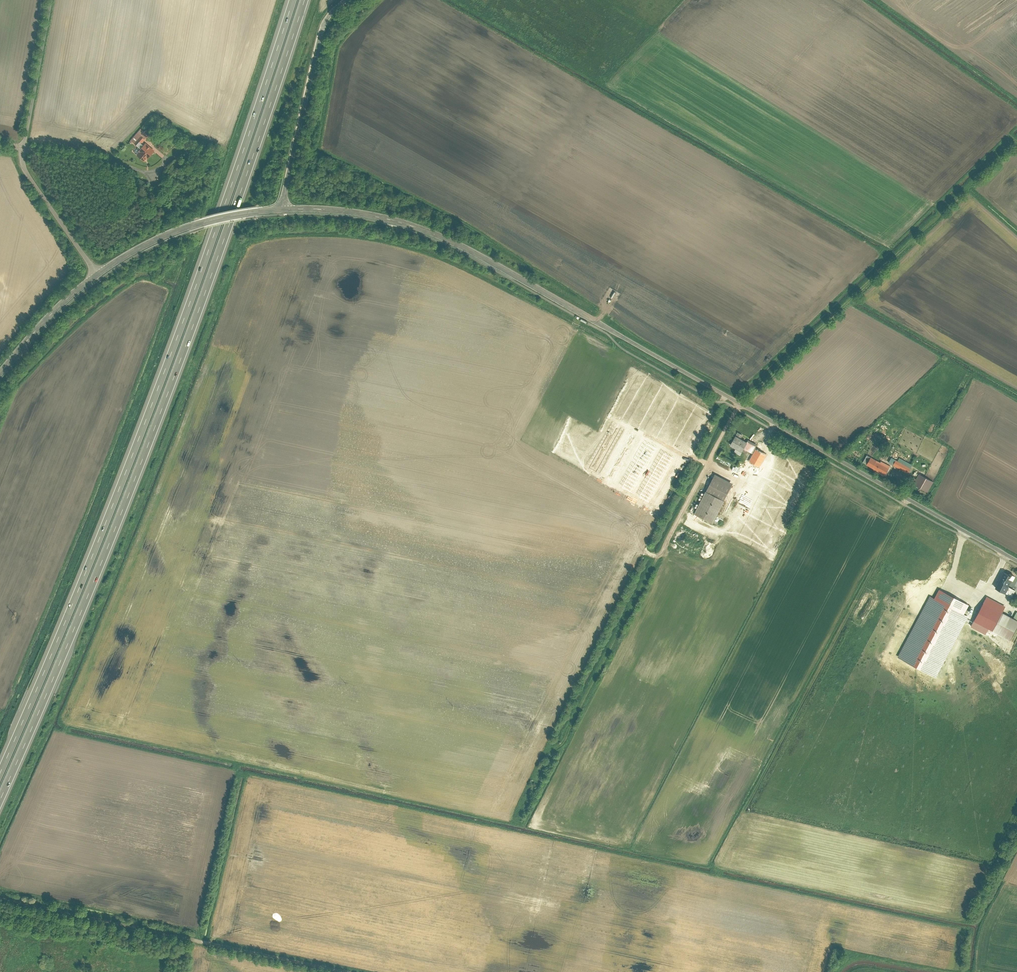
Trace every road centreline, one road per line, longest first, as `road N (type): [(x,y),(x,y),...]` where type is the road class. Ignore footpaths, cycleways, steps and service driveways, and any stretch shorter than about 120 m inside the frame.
road 1 (motorway): [(0,799),(160,414),(304,0)]
road 2 (motorway): [(293,0),(150,408),(0,773)]
road 3 (tertiary): [(284,207),(357,211),(464,246),(1016,560)]
road 4 (track): [(741,403),(565,740),(546,751)]
road 5 (unclassified): [(359,971),(0,895)]
road 6 (tertiary): [(284,207),(324,24),(346,0)]
road 7 (tertiary): [(97,275),(183,229),(284,207)]
road 8 (unclassified): [(50,0),(23,147)]
road 9 (unclassified): [(23,147),(97,275)]
road 10 (tertiary): [(0,374),(97,275)]
road 11 (unclassified): [(23,147),(151,179)]

